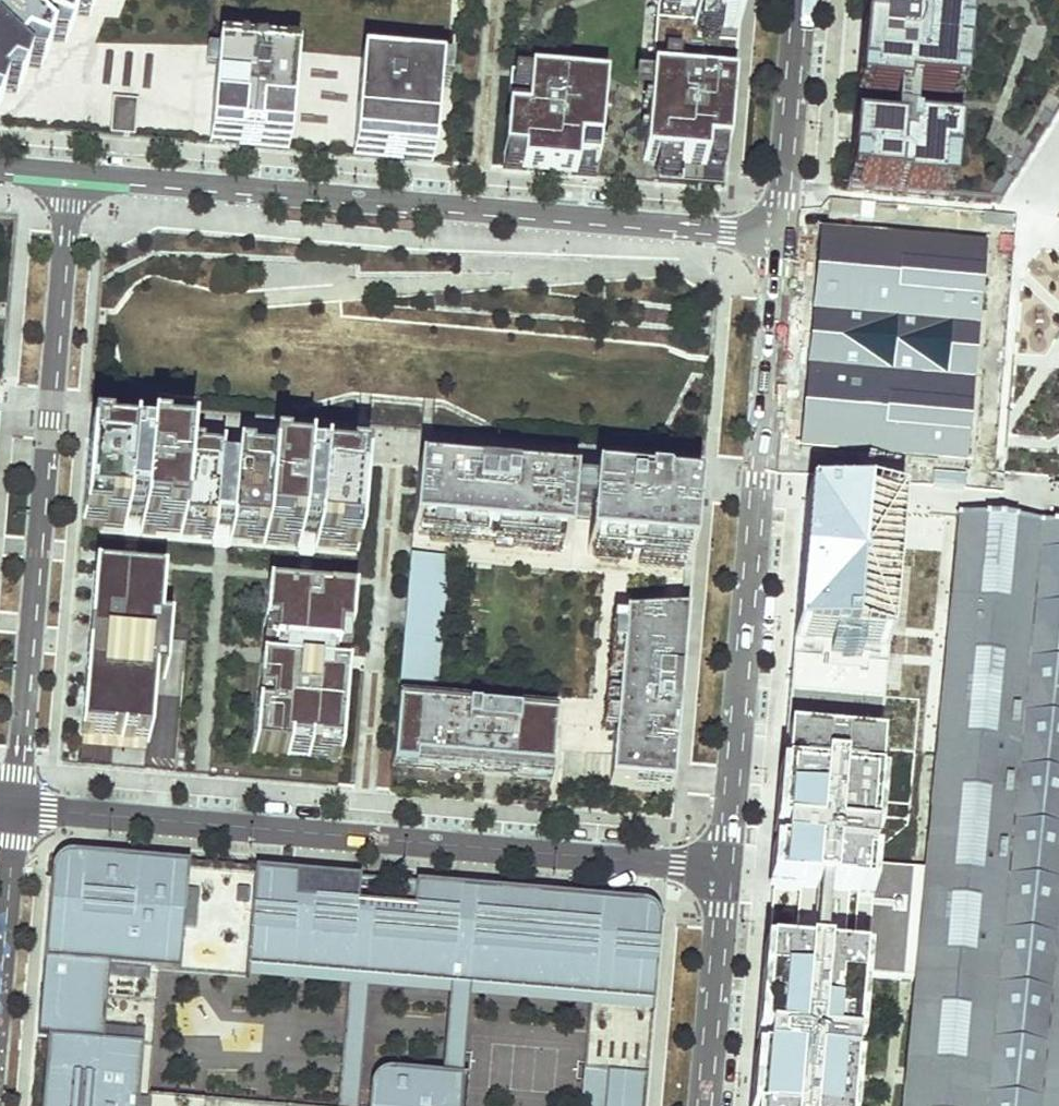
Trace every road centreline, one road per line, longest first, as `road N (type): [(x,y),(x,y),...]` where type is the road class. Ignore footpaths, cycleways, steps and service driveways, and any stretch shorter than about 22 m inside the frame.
road 1 (residential): [(780,239),(69,175)]
road 2 (residential): [(14,808),(724,867)]
road 3 (residential): [(69,175),(14,808)]
road 4 (residential): [(780,239),(724,867)]
road 5 (residential): [(800,0),(780,239)]
road 6 (residential): [(724,867),(705,1105)]
road 7 (residential): [(14,808),(0,978)]

